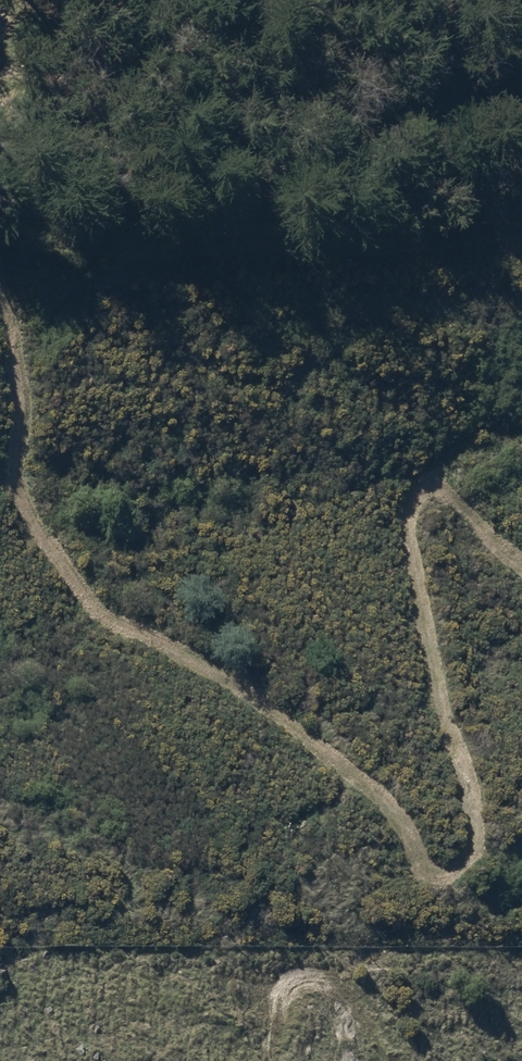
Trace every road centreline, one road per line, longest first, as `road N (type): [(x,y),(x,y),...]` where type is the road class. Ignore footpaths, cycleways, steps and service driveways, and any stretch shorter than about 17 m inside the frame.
road 1 (track): [(0,297),(18,408),(13,459),(80,596),(145,640),(242,684),(328,744),(375,789),(431,873),(453,877),(474,860),(478,839),(423,581),(422,511),(436,477),(521,445)]
road 2 (track): [(274,1060),(278,998),(299,985),(329,983),(365,1019),(384,1060)]
road 3 (track): [(521,564),(436,477)]

